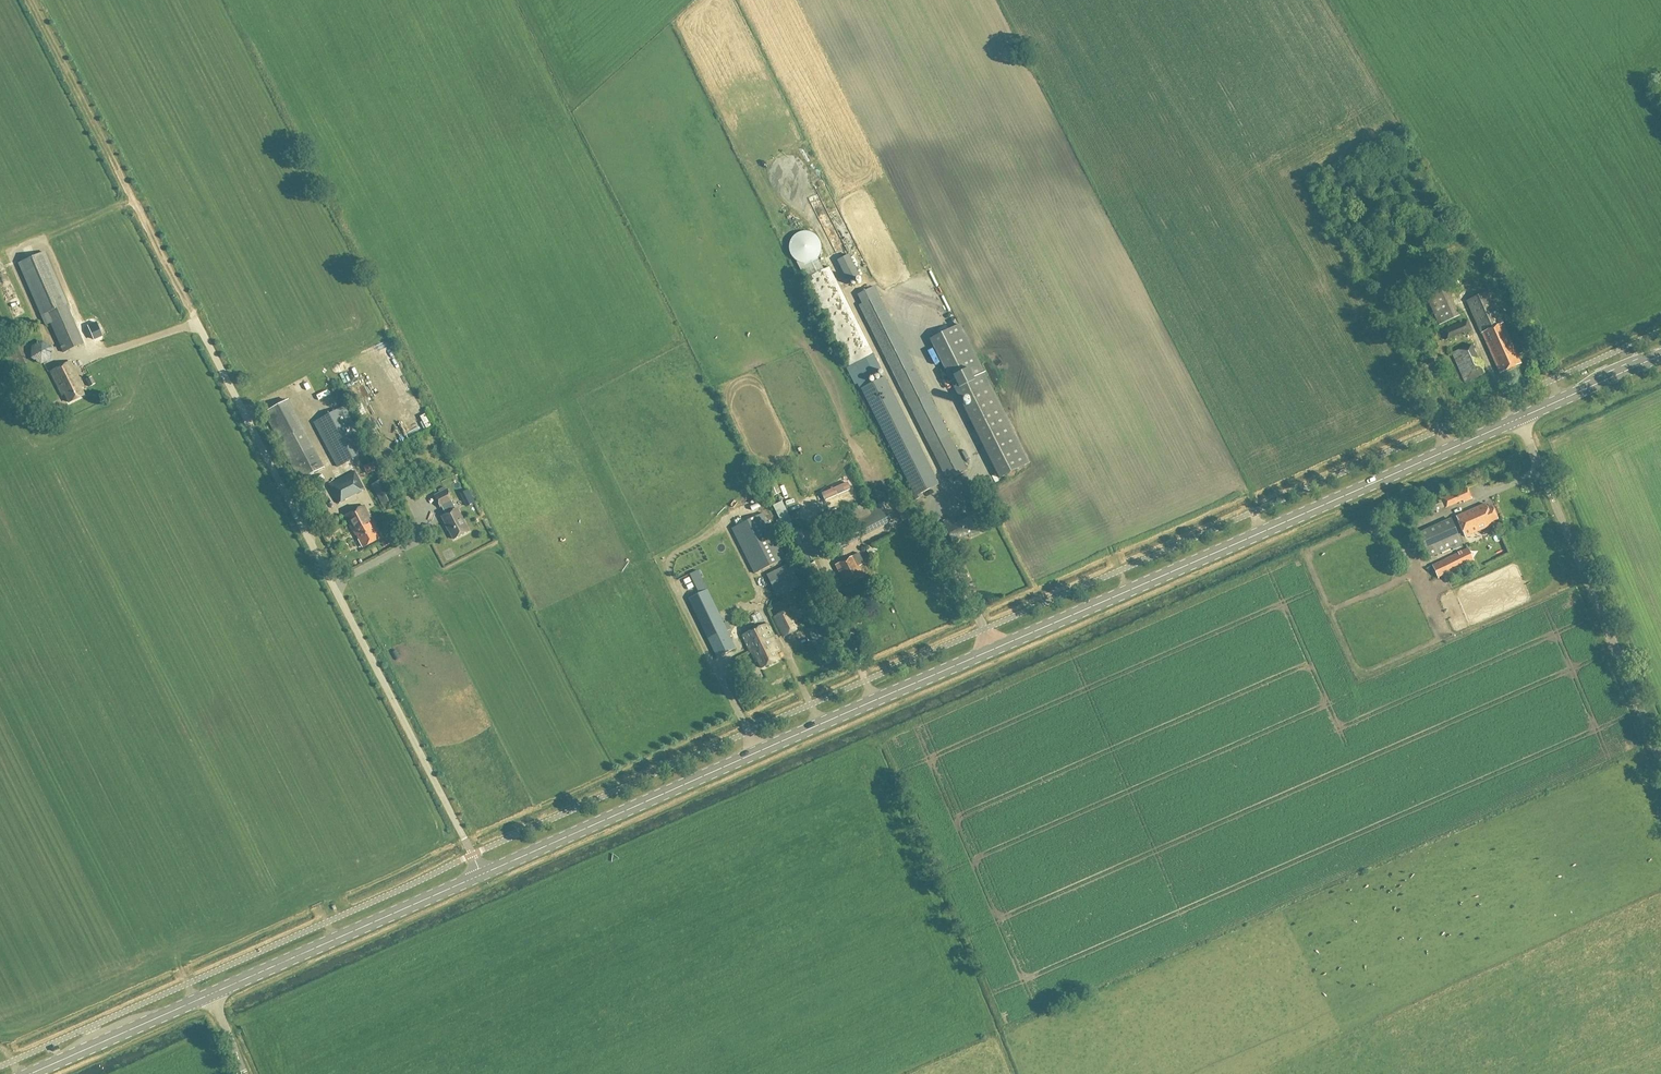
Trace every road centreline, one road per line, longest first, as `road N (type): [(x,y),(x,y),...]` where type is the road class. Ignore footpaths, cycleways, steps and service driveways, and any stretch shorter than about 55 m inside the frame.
road 1 (secondary): [(481,875),(1520,421)]
road 2 (unclassified): [(481,875),(196,323)]
road 3 (unclassified): [(1660,759),(1520,421)]
road 4 (track): [(30,0),(196,323)]
road 5 (secondary): [(212,997),(481,875)]
road 6 (secondary): [(35,1073),(212,997)]
road 7 (secondary): [(1520,421),(1660,357)]

